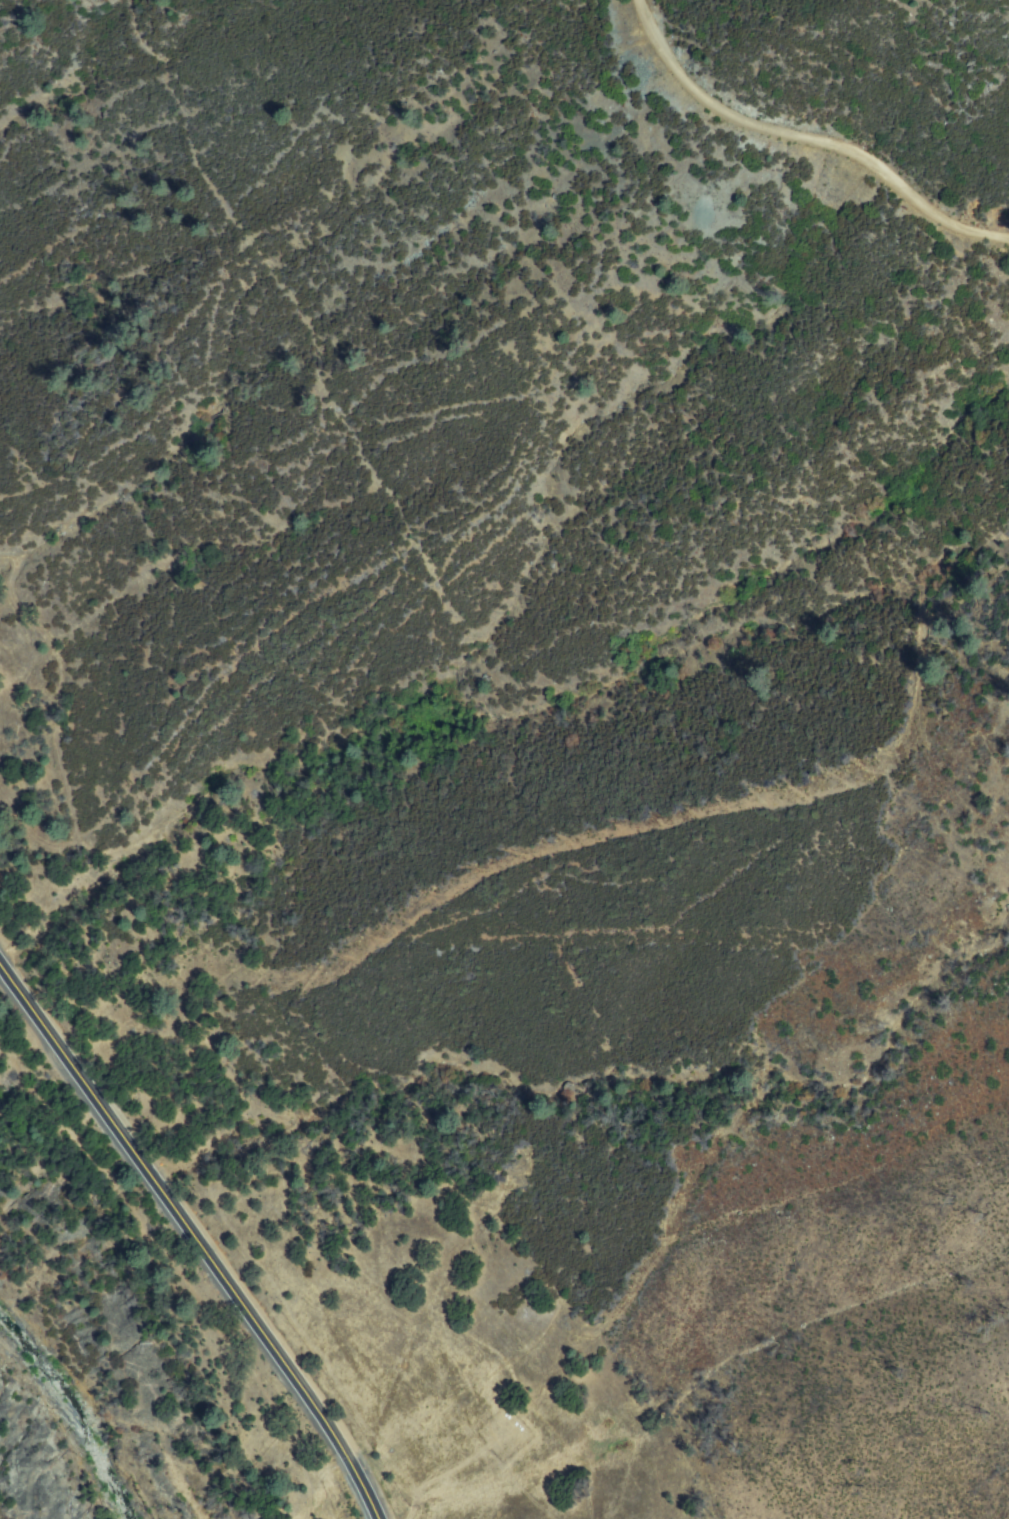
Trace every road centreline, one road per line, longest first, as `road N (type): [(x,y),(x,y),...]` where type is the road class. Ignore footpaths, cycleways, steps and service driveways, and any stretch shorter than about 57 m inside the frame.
road 1 (primary): [(380,1518),(325,1420),(0,962)]
road 2 (track): [(1008,241),(945,226),(830,149),(709,111),(664,66),(633,0)]

